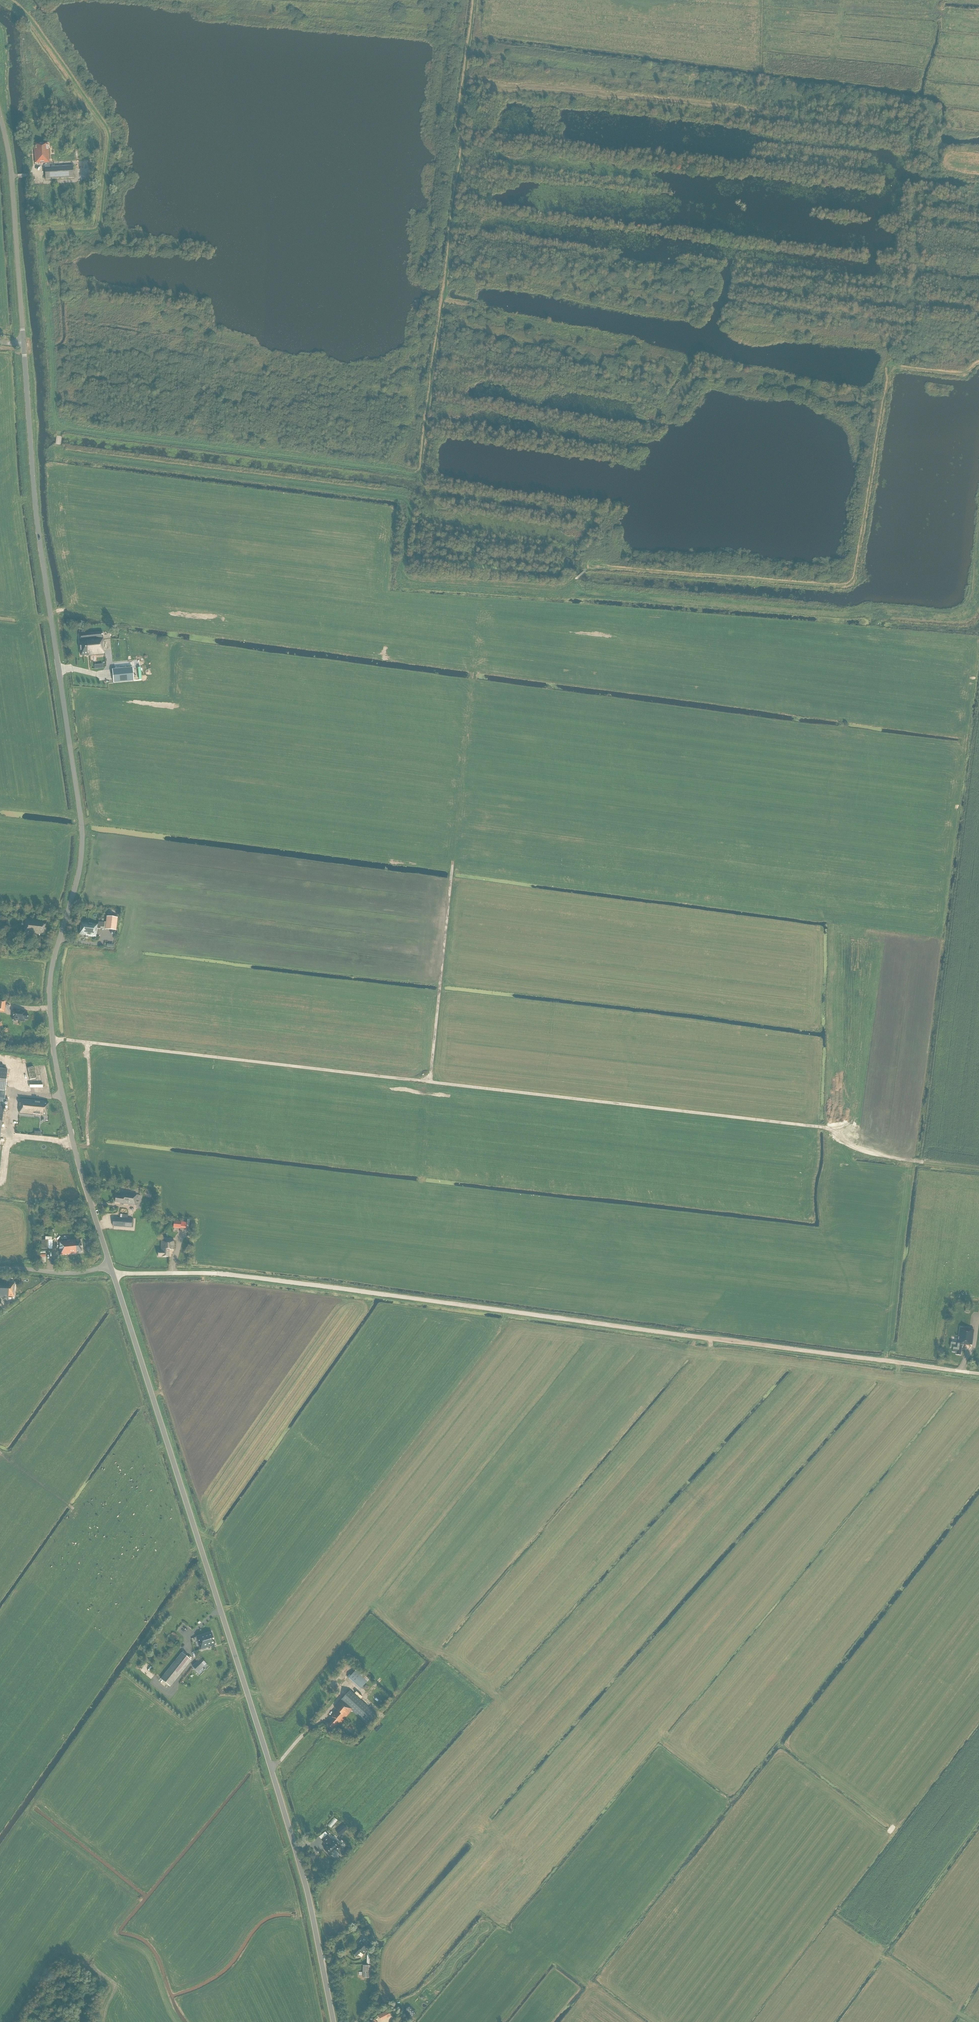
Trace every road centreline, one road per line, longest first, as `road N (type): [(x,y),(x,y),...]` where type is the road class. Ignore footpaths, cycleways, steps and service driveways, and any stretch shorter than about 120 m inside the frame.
road 1 (track): [(8,0),(41,31),(109,131),(98,227),(53,231),(42,241),(57,452),(404,497),(410,504),(403,564),(412,578),(556,588),(589,569),(842,590),(856,569),(893,371),(962,376),(978,364)]
road 2 (tertiary): [(110,1265),(73,1153),(49,1026),(50,975),(81,834),(32,501),(24,346)]
road 3 (track): [(475,0),(420,472),(60,427)]
road 4 (tertiary): [(334,2021),(291,1834),(112,1273)]
road 5 (track): [(954,1370),(216,1274)]
road 6 (tertiary): [(24,346),(0,116)]
road 7 (track): [(465,78),(653,98)]
road 8 (track): [(468,52),(617,72)]

